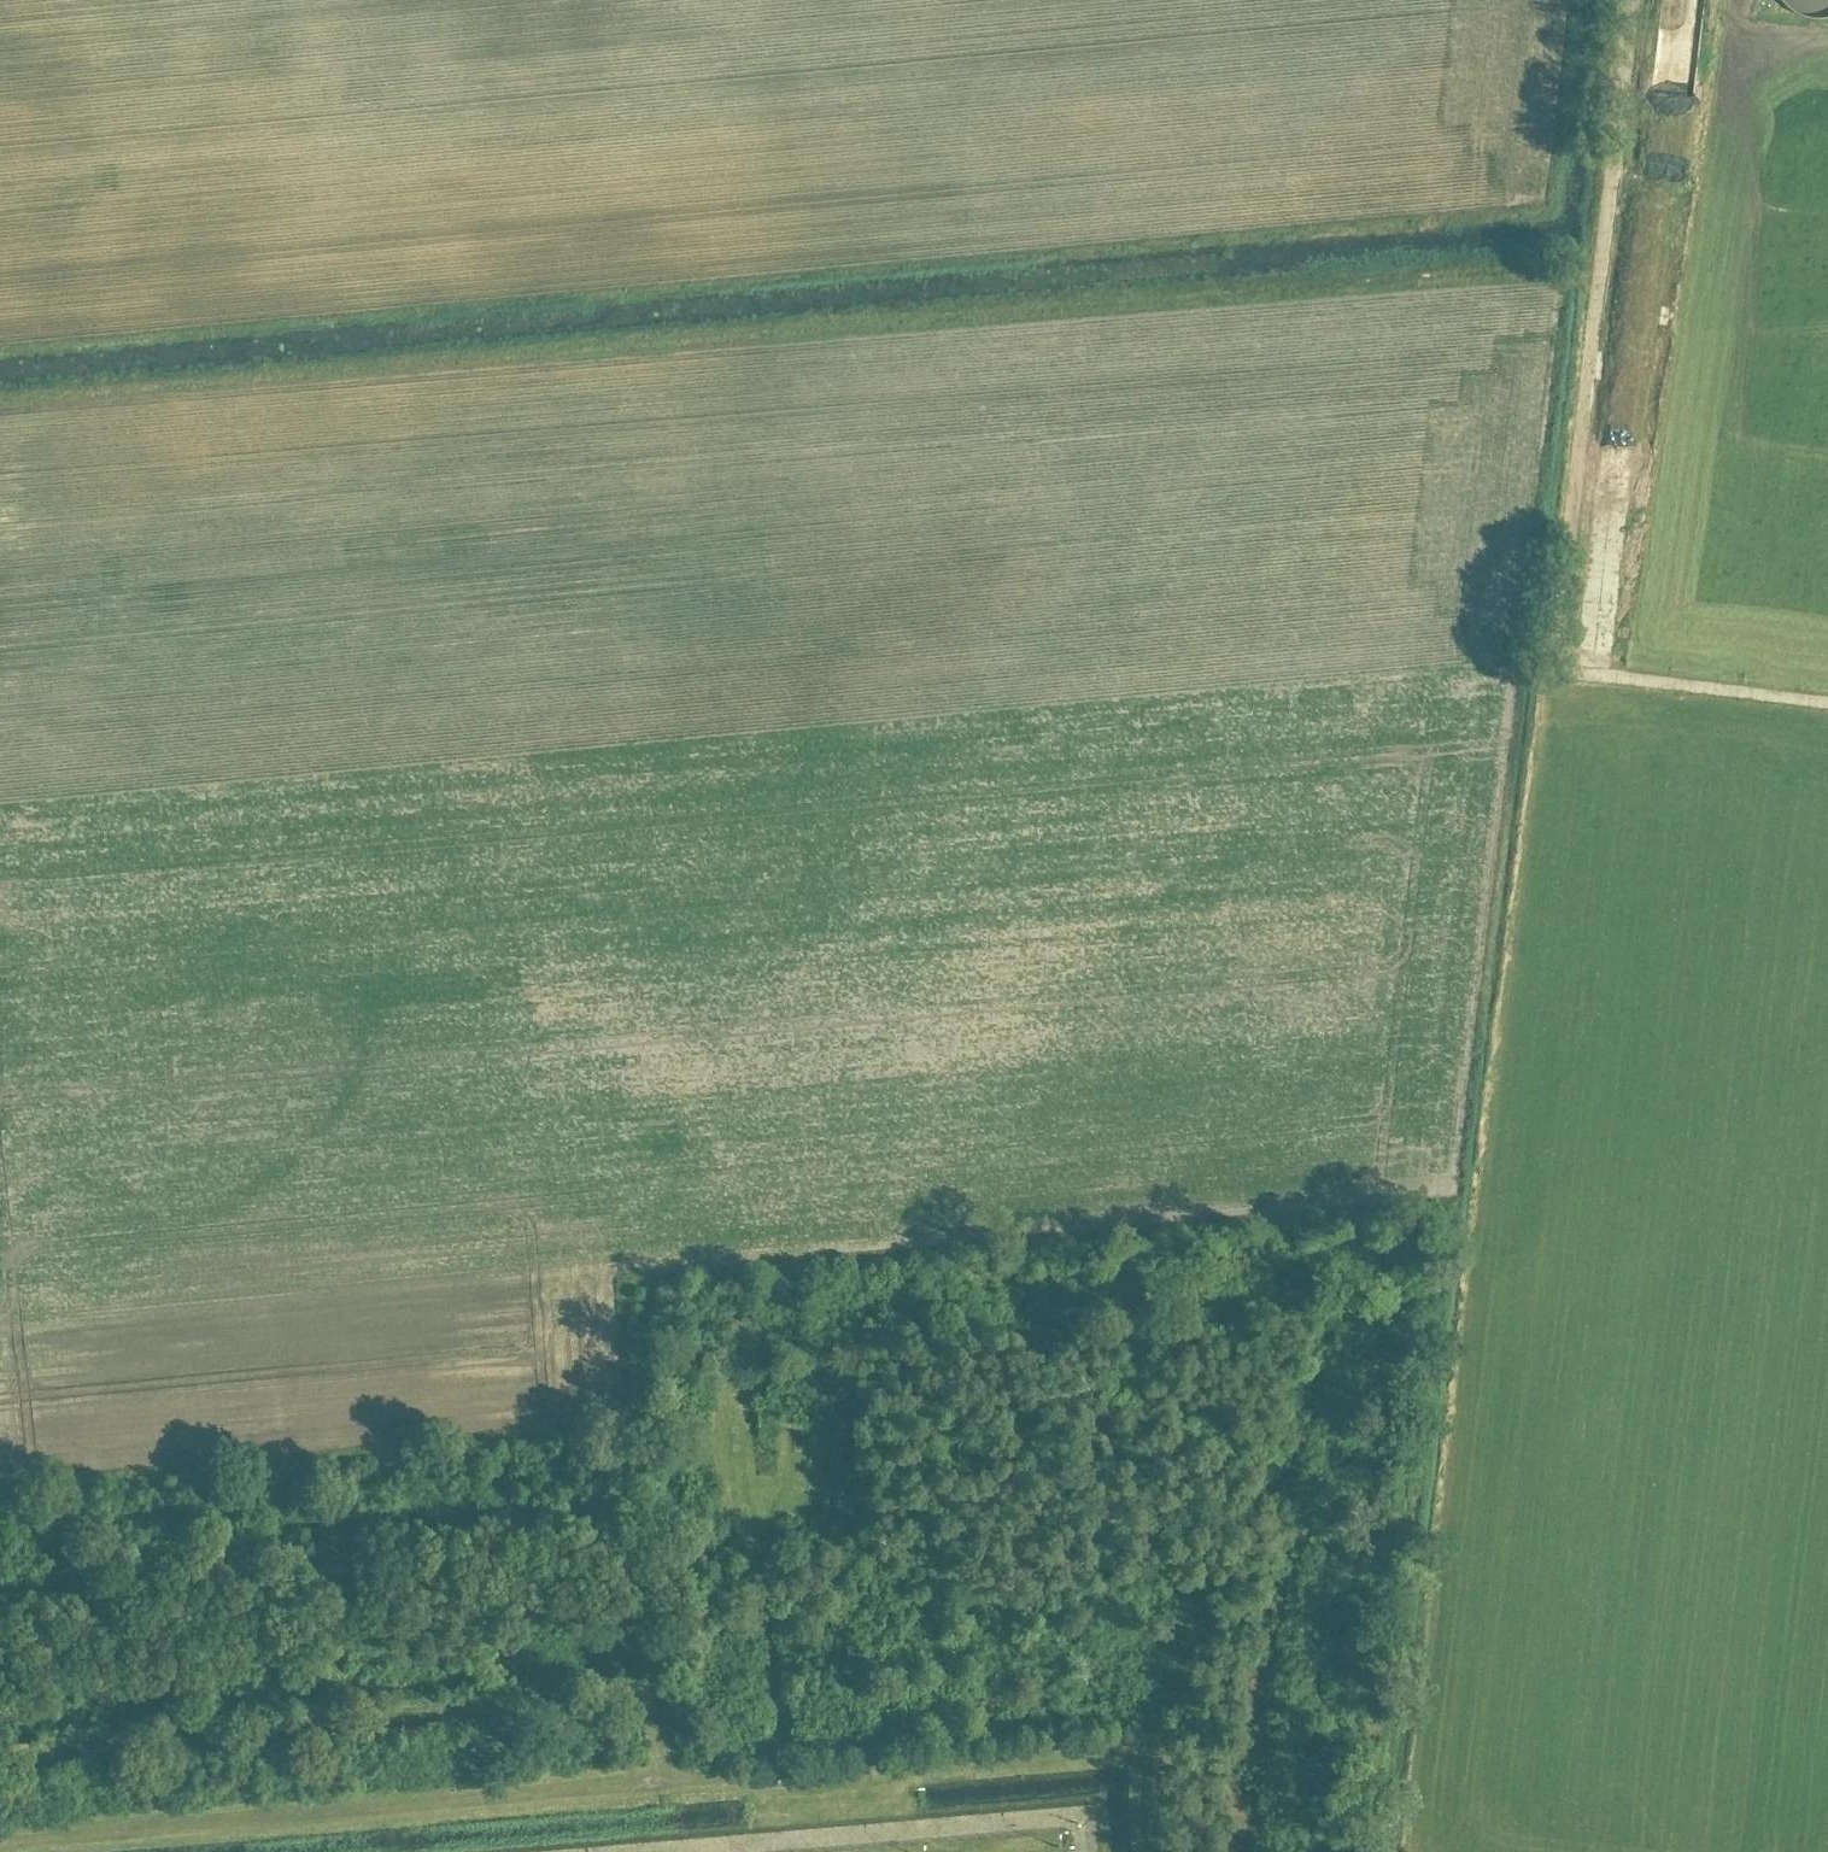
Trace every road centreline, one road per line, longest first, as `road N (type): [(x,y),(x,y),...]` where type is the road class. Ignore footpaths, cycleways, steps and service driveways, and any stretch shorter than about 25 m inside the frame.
road 1 (track): [(1634,0),(1556,667),(1827,701)]

